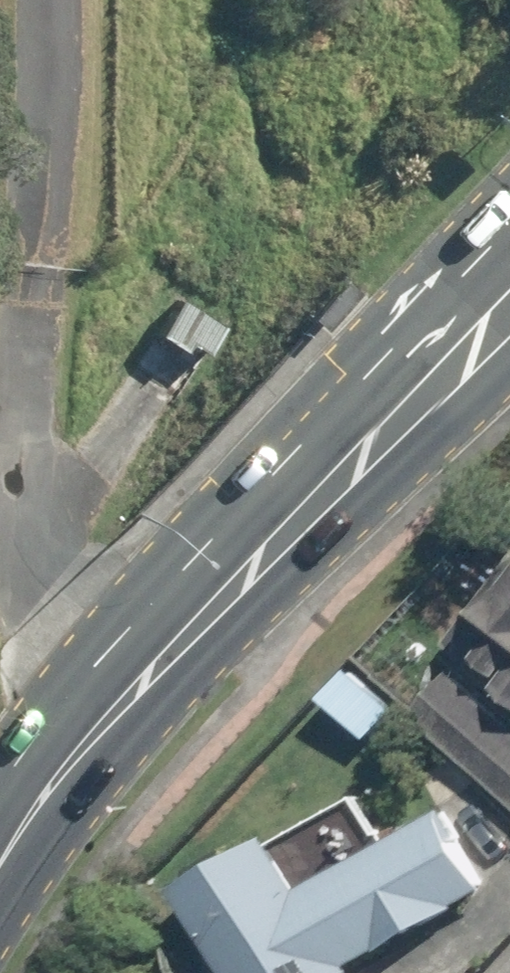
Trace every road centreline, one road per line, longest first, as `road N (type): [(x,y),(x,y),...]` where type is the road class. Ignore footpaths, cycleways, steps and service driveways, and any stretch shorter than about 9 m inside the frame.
road 1 (secondary): [(509,300),(99,729),(0,859)]
road 2 (track): [(142,683),(58,554),(8,359),(44,0)]

